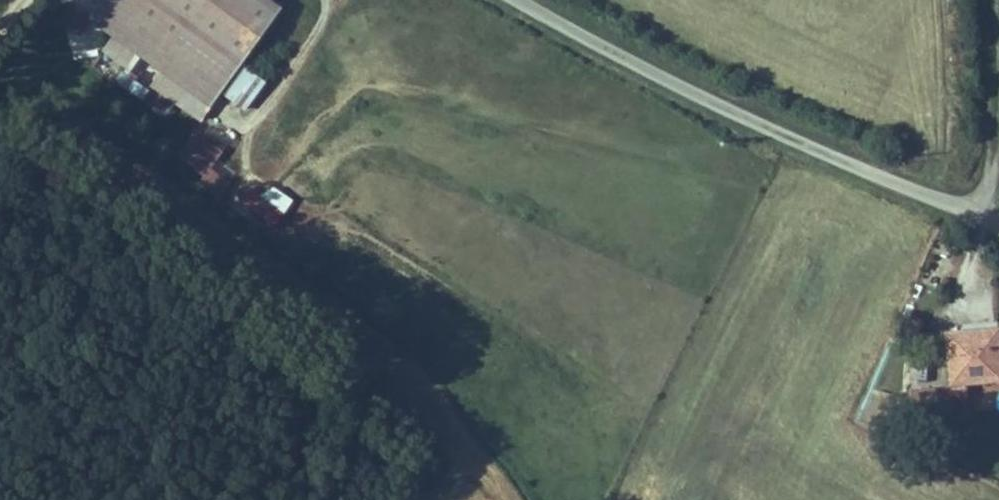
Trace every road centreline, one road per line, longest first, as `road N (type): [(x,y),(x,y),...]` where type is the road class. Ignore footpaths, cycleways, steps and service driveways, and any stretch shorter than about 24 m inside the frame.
road 1 (unclassified): [(517,0),(652,73),(998,228)]
road 2 (track): [(987,0),(989,167),(974,214)]

